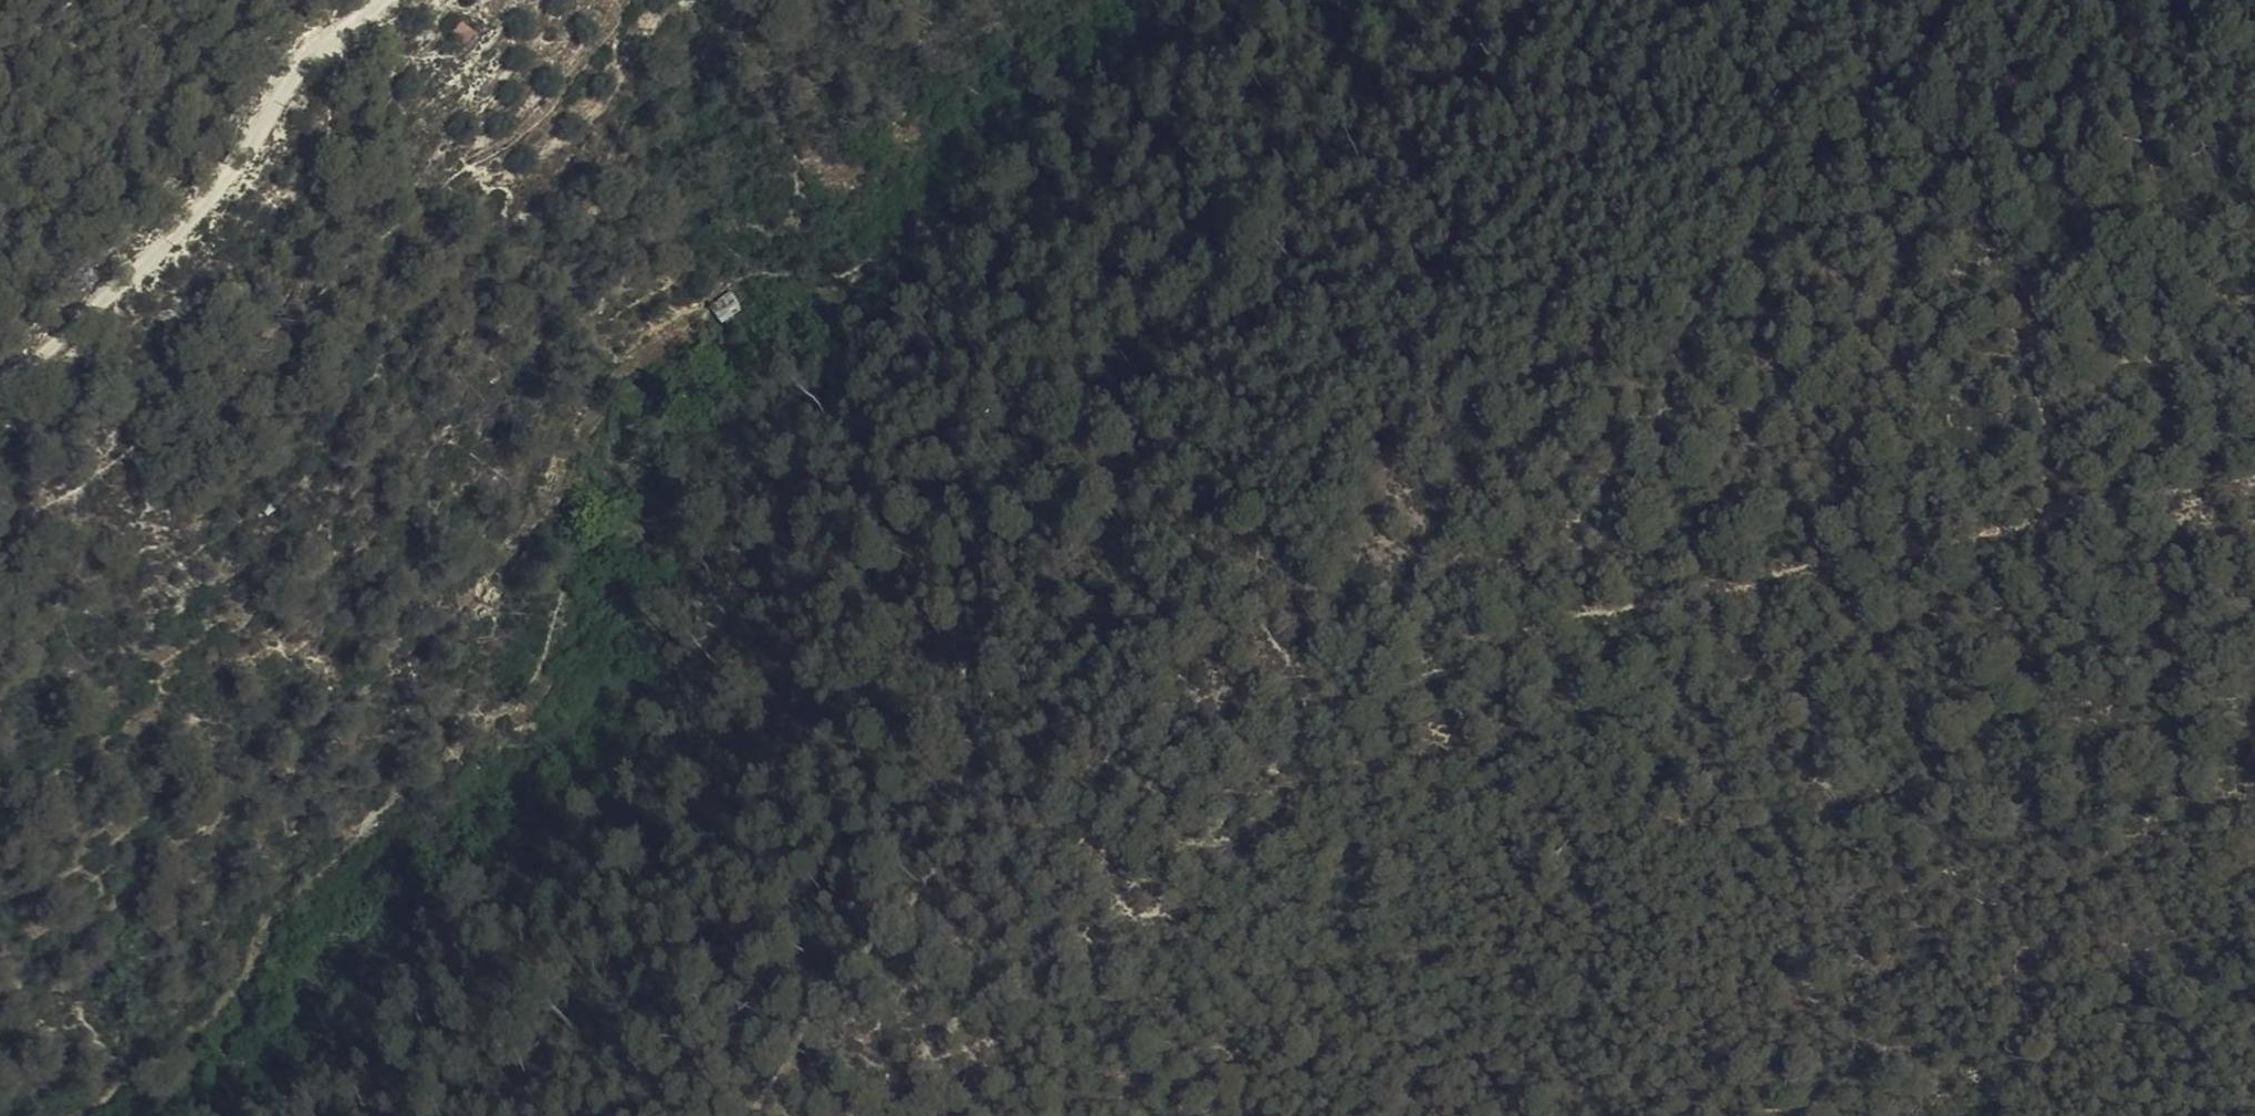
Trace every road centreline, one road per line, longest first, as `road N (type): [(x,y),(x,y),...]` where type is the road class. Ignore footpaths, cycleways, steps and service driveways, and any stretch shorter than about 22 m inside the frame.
road 1 (track): [(0,379),(72,325),(219,181),(316,44),(372,0)]

